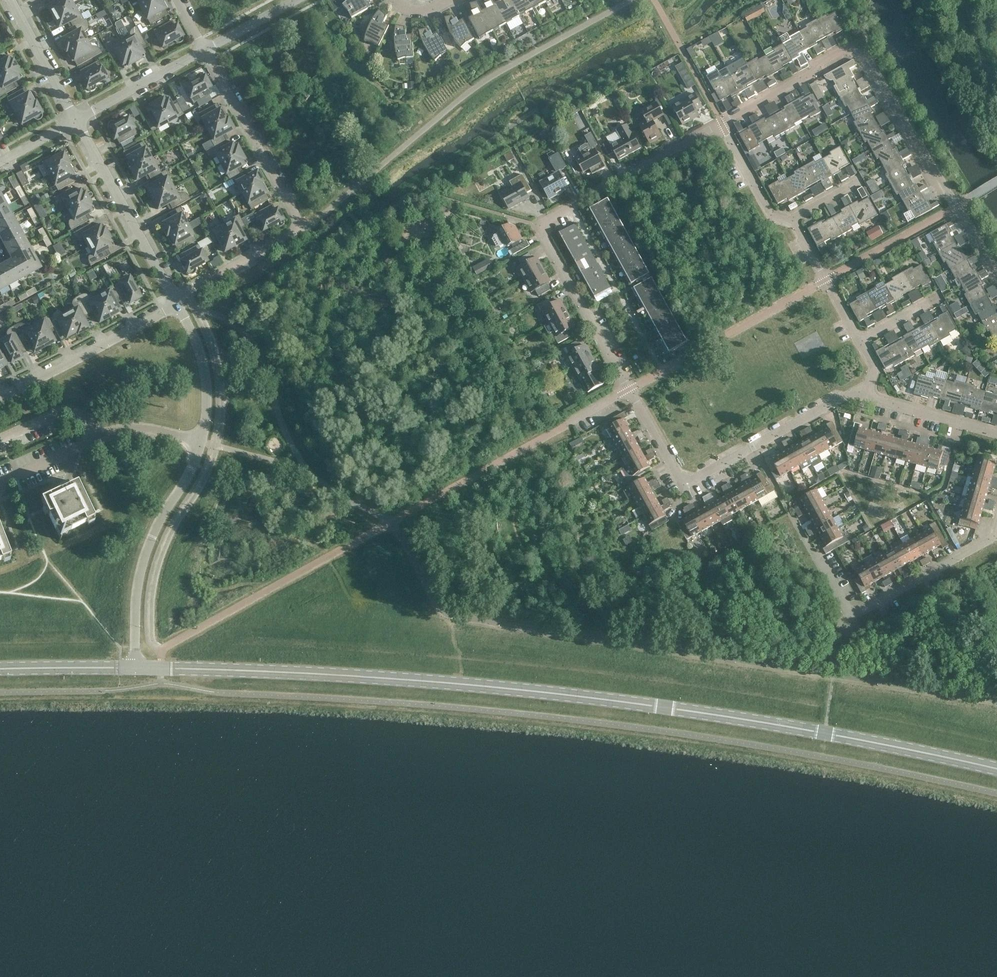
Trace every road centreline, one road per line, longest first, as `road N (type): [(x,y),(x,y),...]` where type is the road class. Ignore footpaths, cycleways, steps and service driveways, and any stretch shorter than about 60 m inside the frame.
road 1 (tertiary): [(996,769),(750,720),(554,695),(135,670)]
road 2 (residential): [(721,123),(547,223),(546,241),(681,476),(691,480),(855,392),(869,392)]
road 3 (residential): [(996,270),(863,56),(845,51),(721,123)]
road 4 (residential): [(175,300),(303,233),(205,52)]
road 5 (residential): [(135,670),(148,549),(200,444)]
road 6 (residential): [(819,562),(846,610),(859,613),(960,558),(996,528)]
road 7 (residential): [(175,300),(76,121)]
road 8 (residential): [(0,397),(178,305)]
road 9 (residential): [(76,121),(205,52)]
road 10 (residential): [(200,444),(207,389),(178,305)]
road 11 (residential): [(859,342),(797,229),(784,225)]
road 12 (residential): [(76,121),(9,0)]
road 13 (tertiary): [(135,670),(0,670)]
road 14 (residential): [(996,434),(869,392)]
road 15 (residential): [(784,225),(721,123)]

